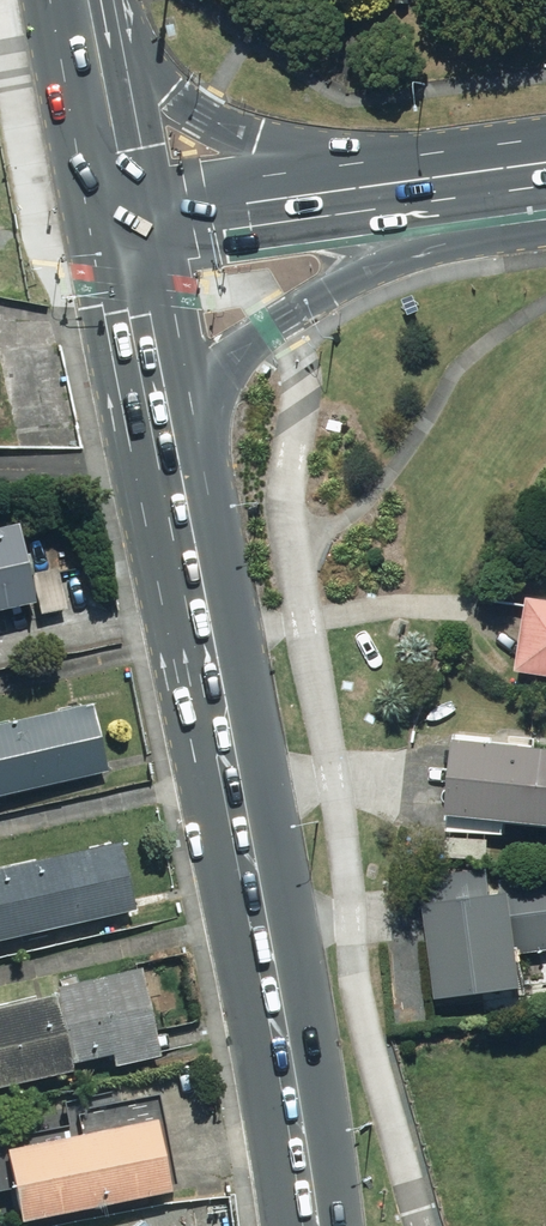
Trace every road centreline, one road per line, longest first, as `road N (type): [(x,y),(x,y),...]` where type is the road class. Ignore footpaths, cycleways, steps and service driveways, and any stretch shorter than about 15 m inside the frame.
road 1 (primary): [(184,457),(316,1225)]
road 2 (primary): [(545,168),(330,284),(239,345),(184,457)]
road 3 (primary): [(97,0),(172,97),(202,117),(426,180)]
road 4 (primary): [(426,180),(134,216)]
road 5 (primary): [(134,216),(184,457)]
road 6 (secondary): [(134,216),(89,0)]
road 7 (primary): [(545,165),(426,180)]

